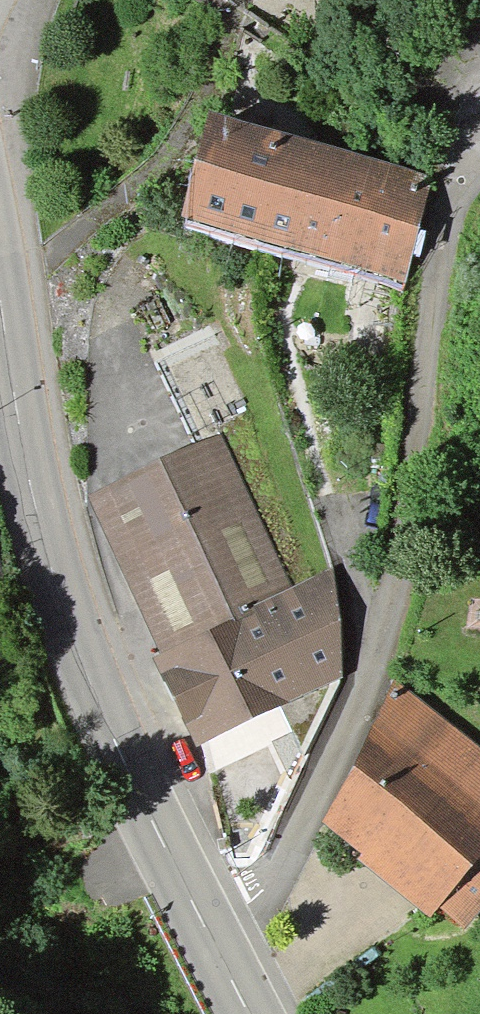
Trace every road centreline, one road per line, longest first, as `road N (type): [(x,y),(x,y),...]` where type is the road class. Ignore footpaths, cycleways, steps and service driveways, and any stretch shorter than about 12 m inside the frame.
road 1 (residential): [(204,930),(260,895),(292,845),(382,640),(412,478),(441,226),(479,165)]
road 2 (secondary): [(204,930),(54,614),(26,496),(0,309)]

